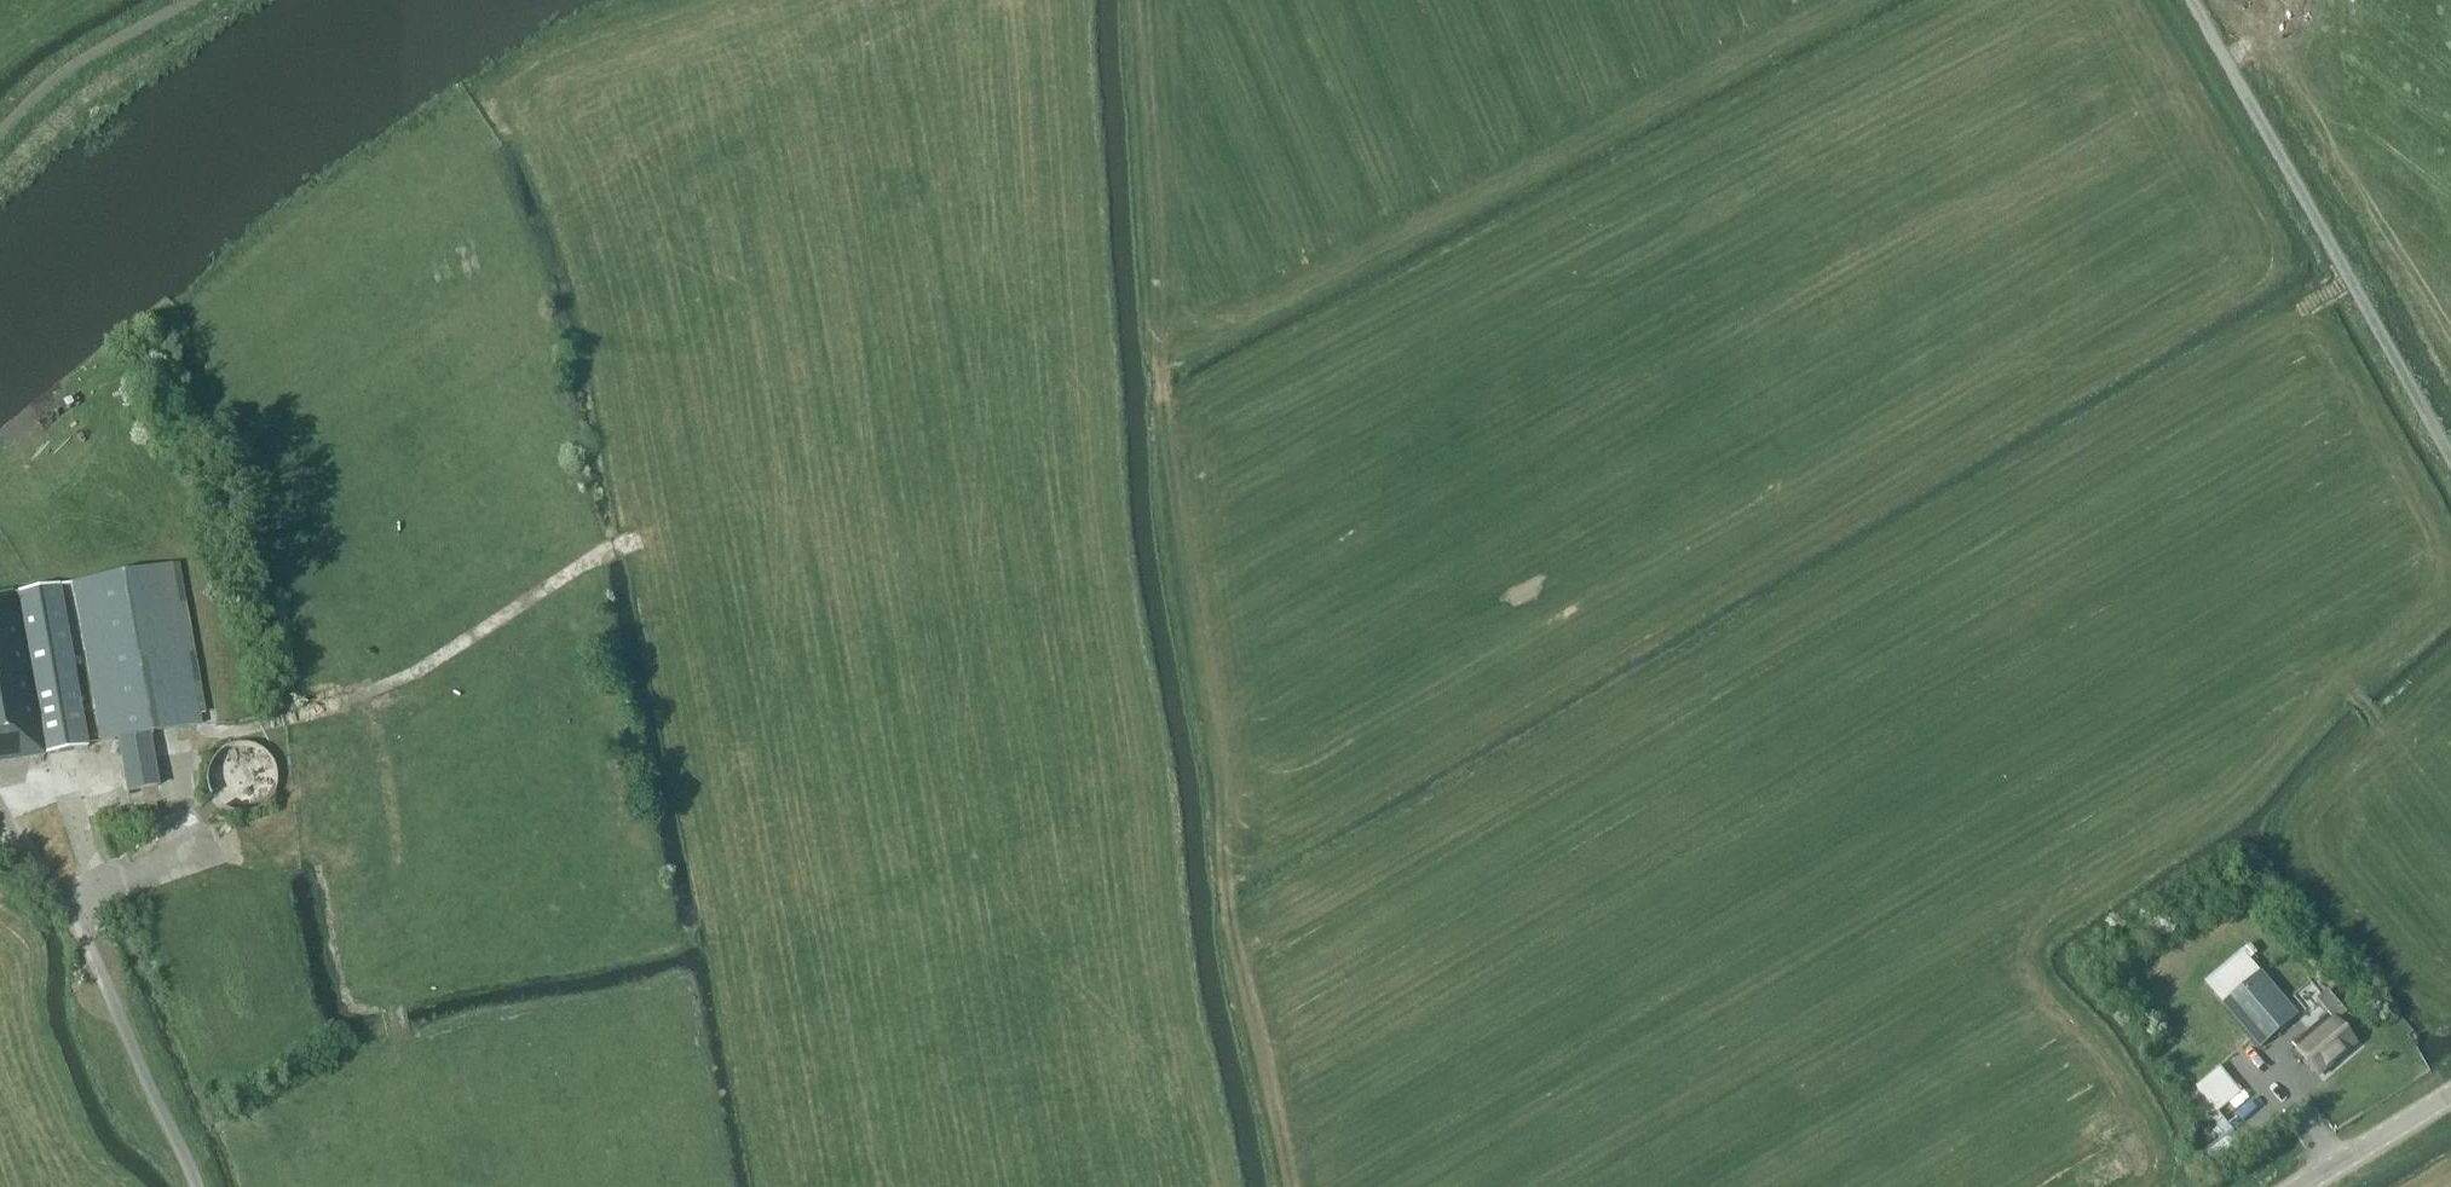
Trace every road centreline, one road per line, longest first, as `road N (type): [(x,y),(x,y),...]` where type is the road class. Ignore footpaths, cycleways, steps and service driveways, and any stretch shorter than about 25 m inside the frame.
road 1 (unclassified): [(196,1186),(85,946),(2,815)]
road 2 (tertiary): [(2296,1186),(2450,1093)]

